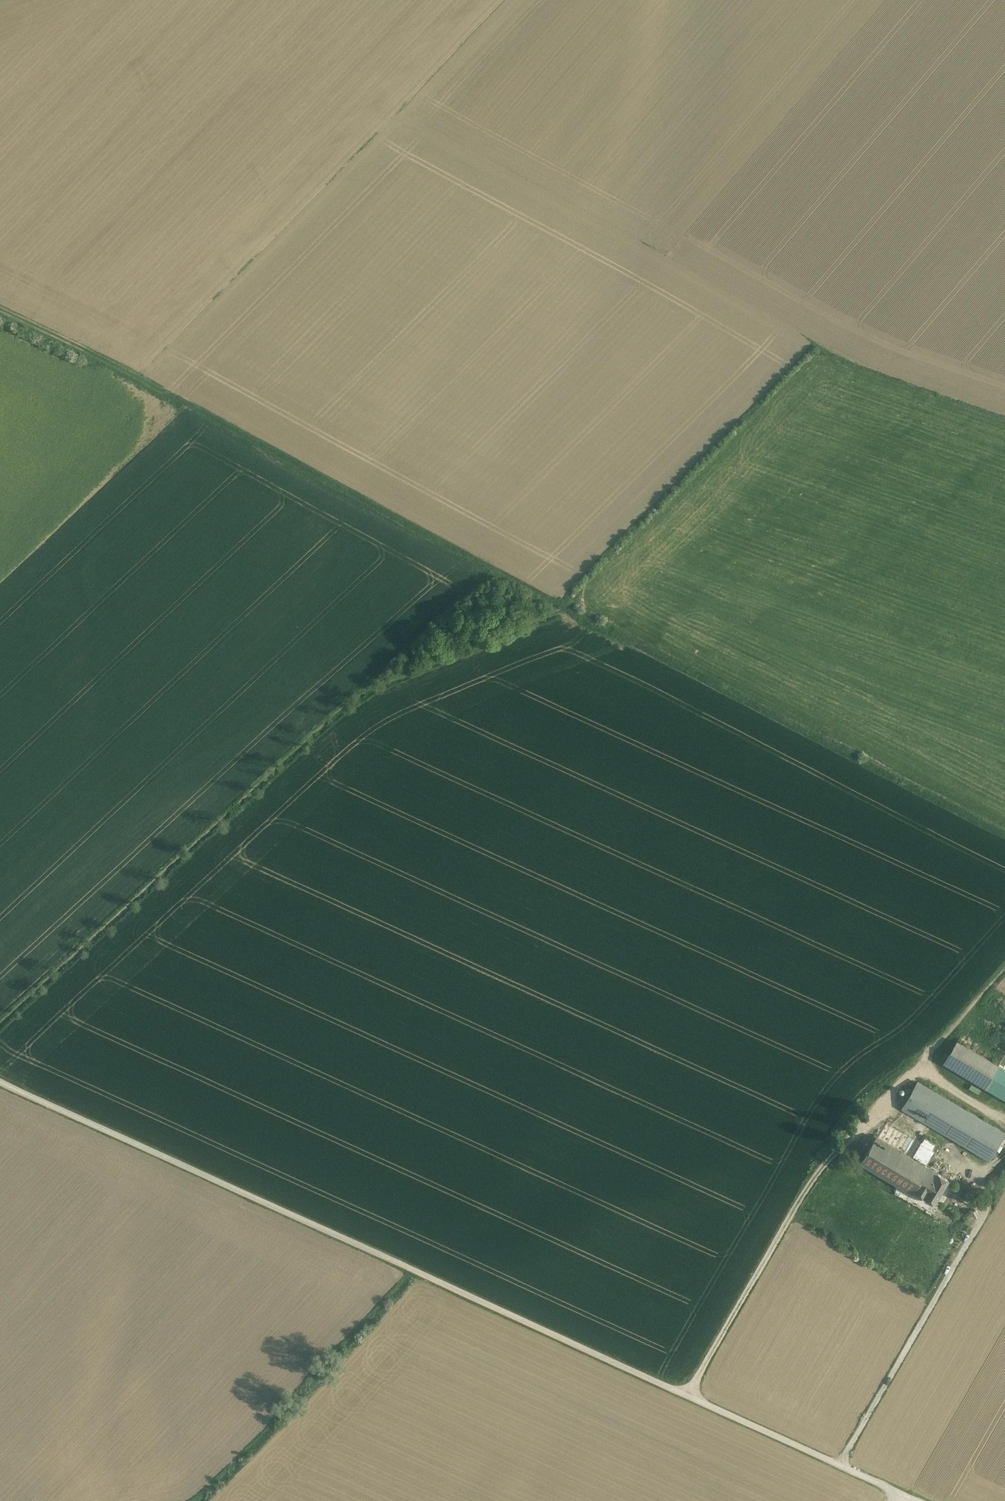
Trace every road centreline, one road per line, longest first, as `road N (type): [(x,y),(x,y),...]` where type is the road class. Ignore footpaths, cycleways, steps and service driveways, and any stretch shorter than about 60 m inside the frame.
road 1 (track): [(0,1083),(911,1498)]
road 2 (track): [(686,1395),(821,1168),(880,1107),(977,1165),(988,1203),(840,1466)]
road 3 (track): [(1004,966),(880,1107)]

